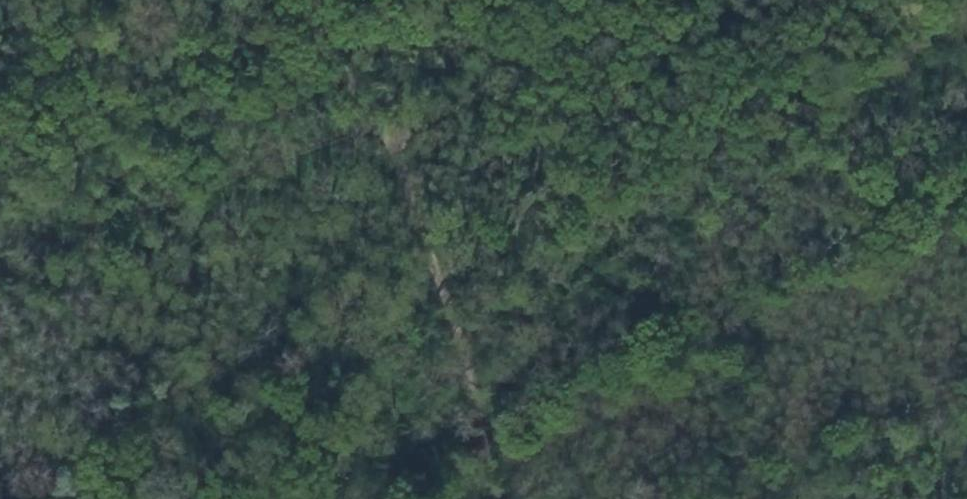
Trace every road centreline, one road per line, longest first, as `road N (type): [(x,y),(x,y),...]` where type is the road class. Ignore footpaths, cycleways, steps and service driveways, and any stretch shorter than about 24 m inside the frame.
road 1 (track): [(633,11),(394,140),(371,134),(39,232),(0,254)]
road 2 (track): [(327,0),(394,140),(431,271),(516,498)]
road 3 (track): [(882,0),(633,11),(597,0)]

